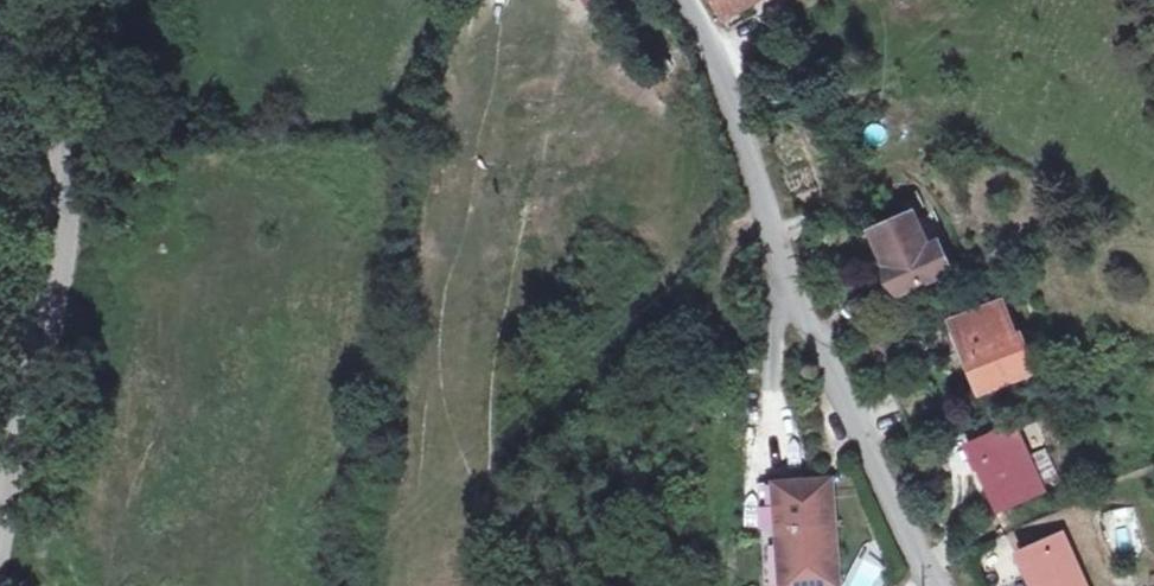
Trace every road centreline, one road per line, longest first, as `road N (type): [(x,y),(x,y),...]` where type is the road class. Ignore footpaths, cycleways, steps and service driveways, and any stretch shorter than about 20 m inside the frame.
road 1 (unclassified): [(688,0),(712,44),(789,277),(938,585)]
road 2 (unclassified): [(7,0),(26,34),(63,174),(54,322),(0,549)]

